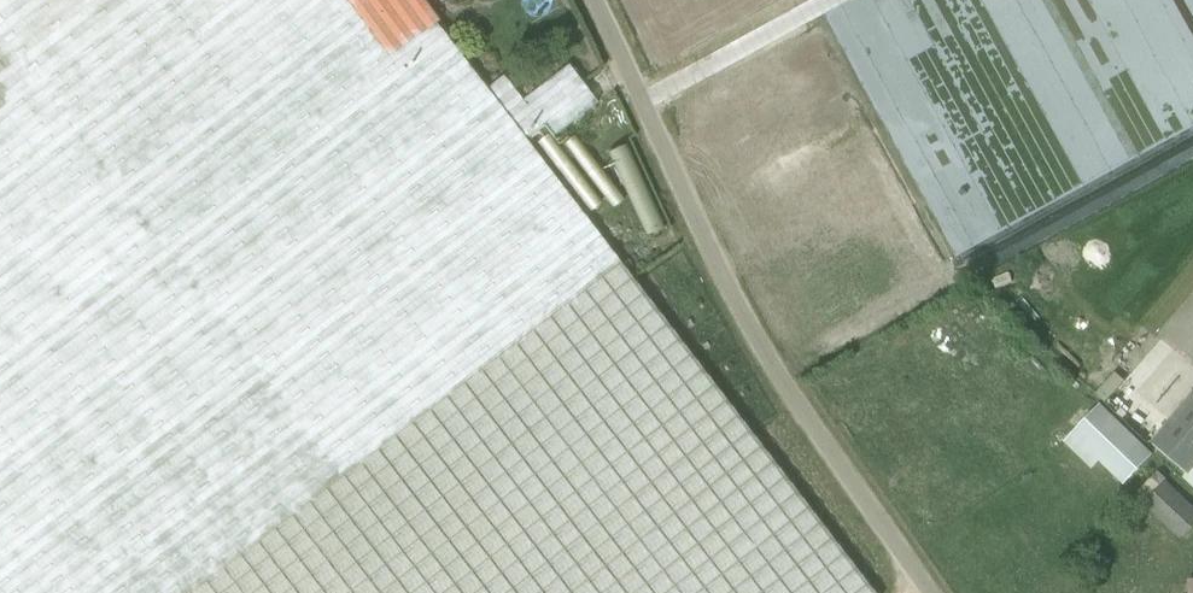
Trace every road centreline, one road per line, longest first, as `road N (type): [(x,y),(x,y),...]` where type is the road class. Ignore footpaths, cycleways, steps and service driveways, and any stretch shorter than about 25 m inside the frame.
road 1 (unclassified): [(915,592),(824,464),(660,165),(582,0)]

